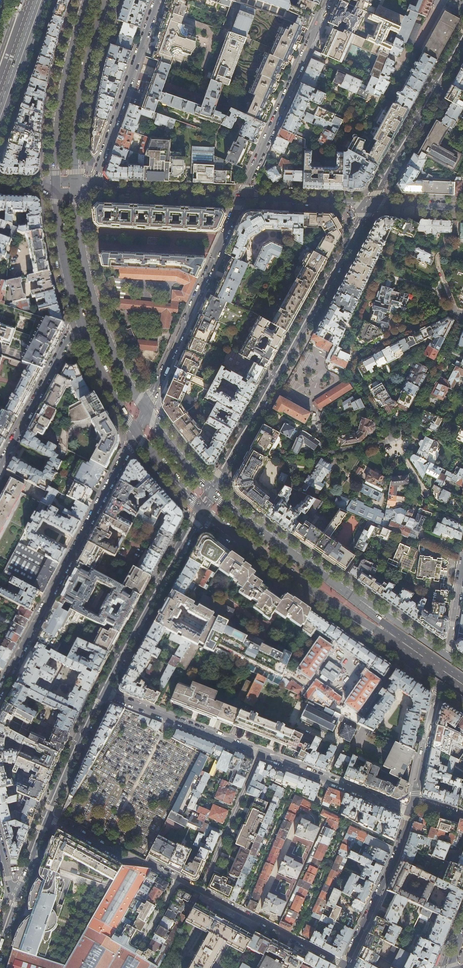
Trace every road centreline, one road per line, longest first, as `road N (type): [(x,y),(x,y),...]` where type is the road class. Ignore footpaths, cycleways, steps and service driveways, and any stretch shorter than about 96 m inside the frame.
road 1 (residential): [(345,965),(47,817)]
road 2 (residential): [(213,492),(374,203)]
road 3 (residential): [(103,692),(410,812)]
road 4 (residential): [(136,433),(0,690)]
road 5 (residential): [(240,198),(146,411)]
road 6 (primary): [(146,411),(97,310),(77,202)]
road 7 (residential): [(329,0),(240,198)]
road 8 (residential): [(103,692),(203,511)]
road 9 (residential): [(87,189),(157,0)]
road 10 (primary): [(77,188),(82,91),(107,0)]
road 11 (primary): [(87,0),(62,89),(54,187)]
road 12 (residential): [(374,203),(462,41)]
road 13 (primary): [(203,511),(342,609)]
road 14 (primary): [(348,594),(213,492)]
road 15 (residential): [(0,467),(81,321)]
road 16 (residential): [(345,965),(410,812)]
road 17 (tertiary): [(87,189),(240,198)]
road 18 (residential): [(342,609),(462,702)]
road 19 (residential): [(47,817),(103,692)]
road 20 (primary): [(54,187),(81,321)]
road 21 (tertiary): [(240,198),(374,203)]
road 22 (primary): [(81,321),(136,433)]
road 23 (primary): [(39,0),(0,114)]

